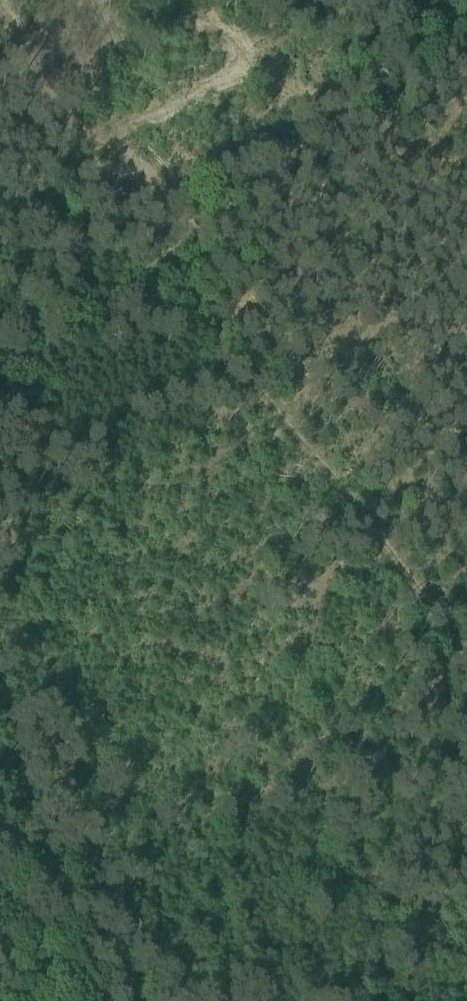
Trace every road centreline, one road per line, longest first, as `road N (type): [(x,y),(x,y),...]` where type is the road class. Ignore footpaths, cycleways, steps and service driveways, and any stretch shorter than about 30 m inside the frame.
road 1 (track): [(466,646),(160,255)]
road 2 (track): [(119,291),(0,146)]
road 3 (track): [(0,896),(85,1000)]

